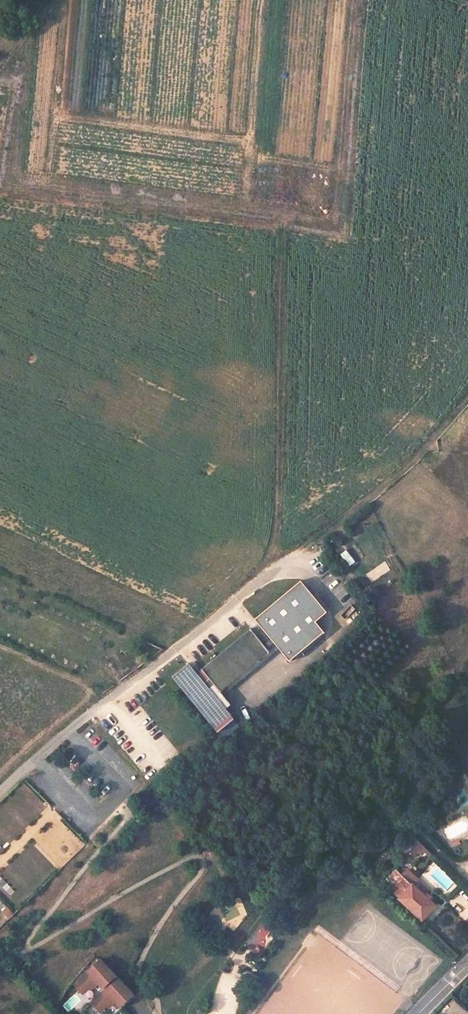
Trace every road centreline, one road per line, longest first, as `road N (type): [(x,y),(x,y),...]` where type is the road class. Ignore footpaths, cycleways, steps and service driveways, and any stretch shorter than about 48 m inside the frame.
road 1 (residential): [(0,792),(264,576),(289,569)]
road 2 (track): [(289,569),(401,469),(467,393)]

